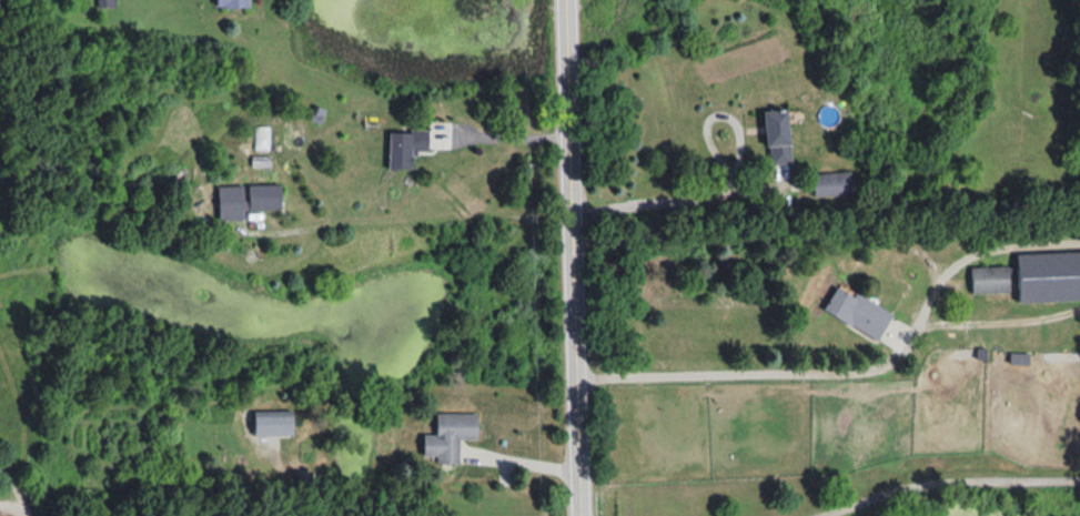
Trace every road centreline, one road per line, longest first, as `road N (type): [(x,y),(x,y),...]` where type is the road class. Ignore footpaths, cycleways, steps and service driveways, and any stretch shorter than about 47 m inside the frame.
road 1 (tertiary): [(565,0),(579,515)]

